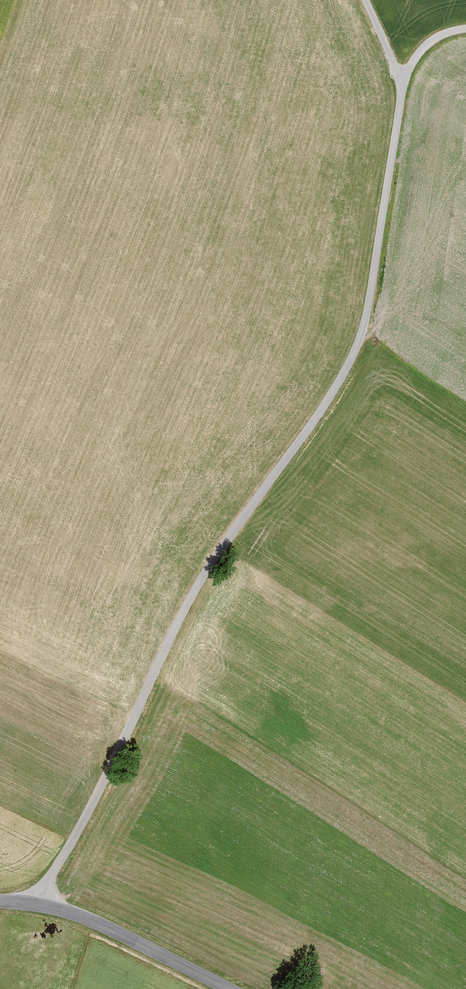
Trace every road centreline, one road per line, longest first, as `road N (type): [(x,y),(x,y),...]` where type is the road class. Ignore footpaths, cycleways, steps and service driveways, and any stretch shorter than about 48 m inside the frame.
road 1 (track): [(465,28),(431,43),(405,84),(361,344),(199,587),(41,903)]
road 2 (unclassified): [(232,988),(83,915),(0,901)]

